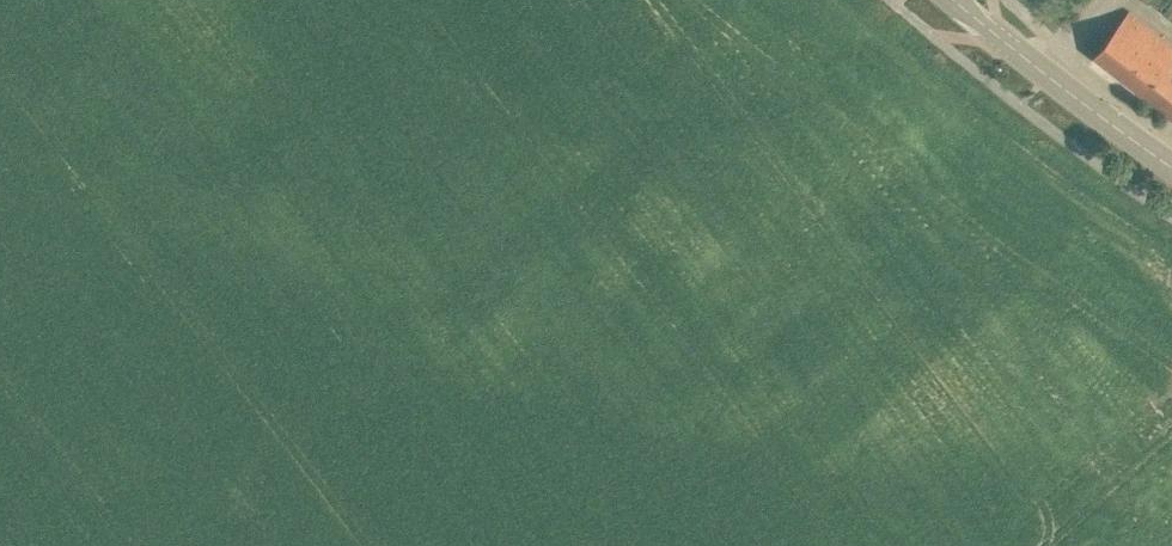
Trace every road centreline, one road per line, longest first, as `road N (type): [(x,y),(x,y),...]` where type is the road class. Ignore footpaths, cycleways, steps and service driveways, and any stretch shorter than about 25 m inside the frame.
road 1 (secondary): [(1171,168),(954,0)]

